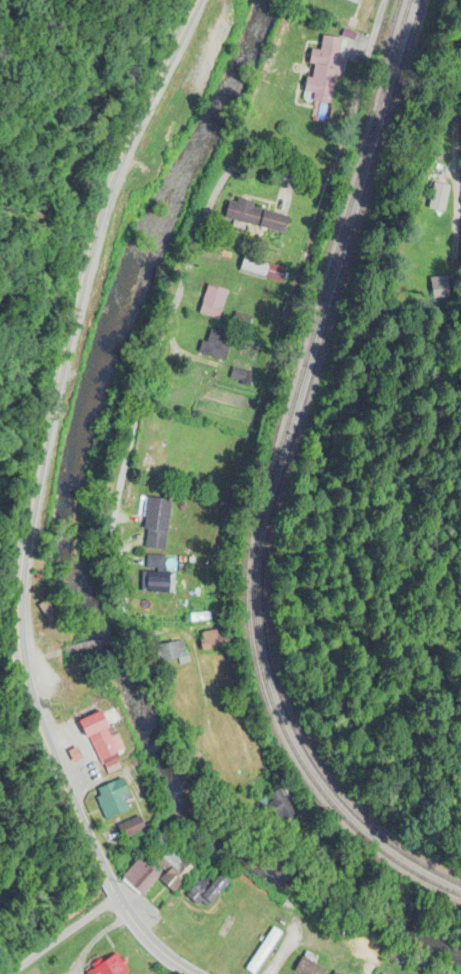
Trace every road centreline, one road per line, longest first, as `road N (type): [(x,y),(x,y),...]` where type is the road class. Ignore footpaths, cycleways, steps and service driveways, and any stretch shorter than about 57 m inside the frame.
road 1 (secondary): [(187,973),(118,904),(43,726),(25,665),(18,569),(90,239),(194,0)]
road 2 (residential): [(382,0),(332,168),(315,176),(243,164),(225,177),(180,287),(123,469),(115,550),(128,566)]
road 3 (tertiary): [(6,973),(118,904)]

